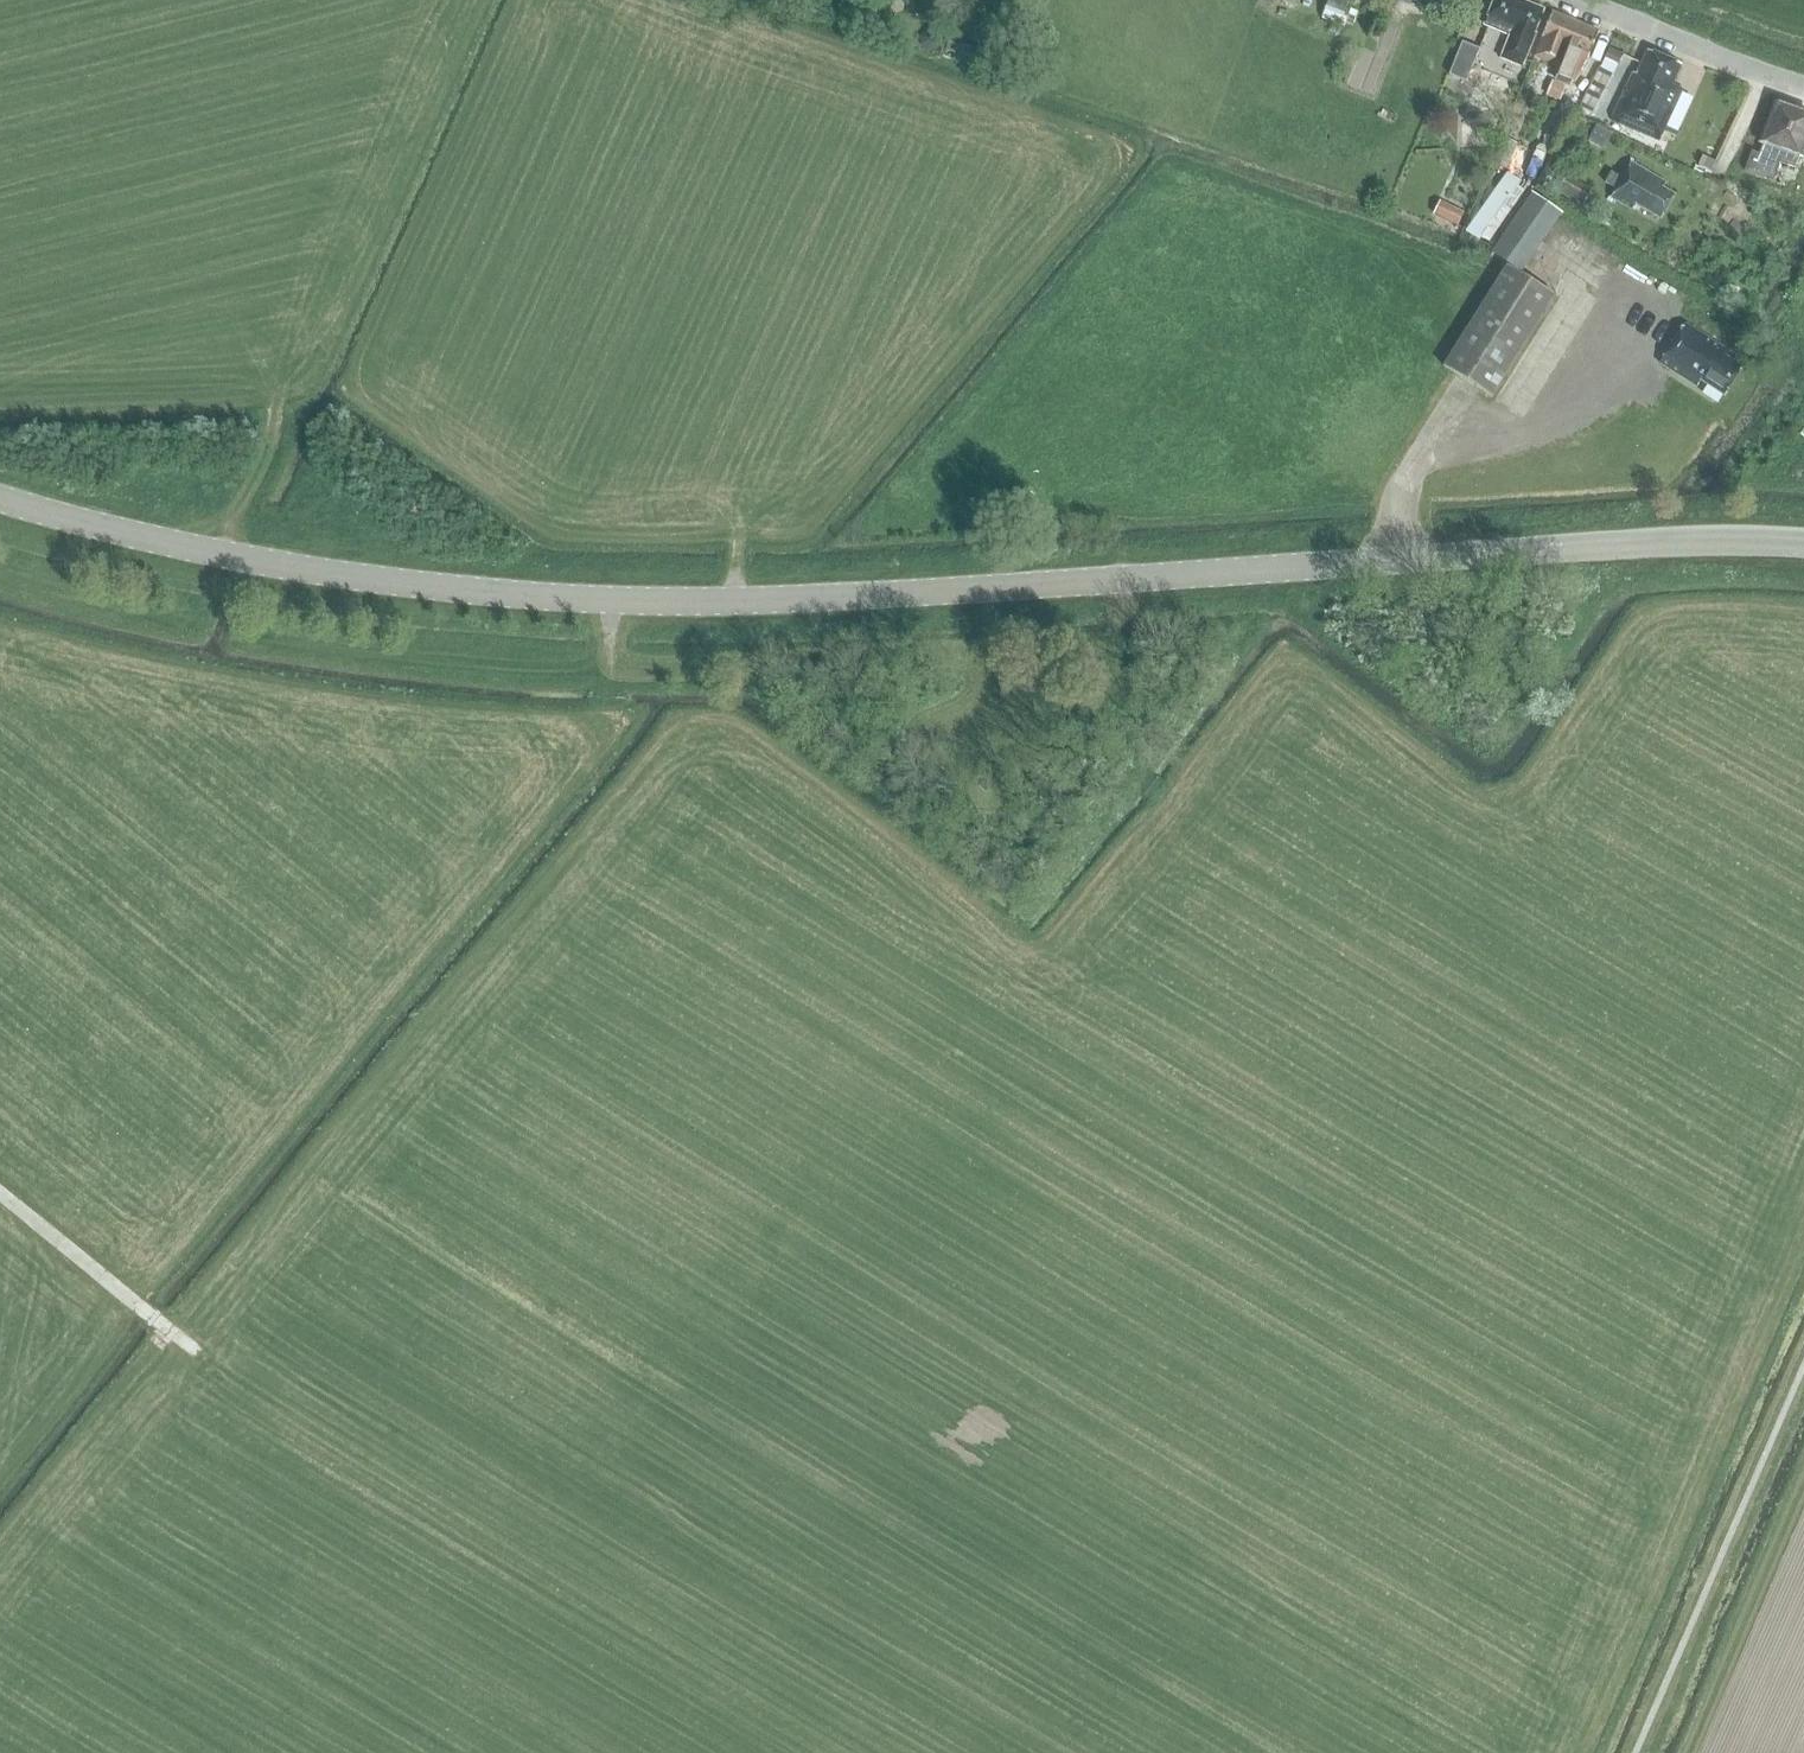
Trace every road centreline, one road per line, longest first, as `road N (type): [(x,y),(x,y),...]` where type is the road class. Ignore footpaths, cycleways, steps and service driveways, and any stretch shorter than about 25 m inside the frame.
road 1 (tertiary): [(1803,541),(1672,540),(914,592),(611,599),(252,559),(0,497)]
road 2 (track): [(0,1194),(208,1360)]
road 3 (unclassified): [(1803,87),(1581,0)]

